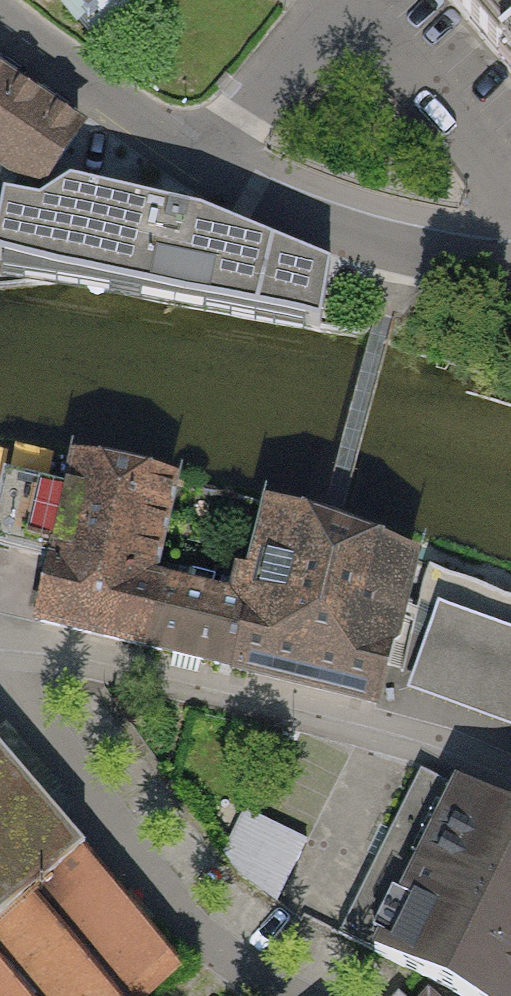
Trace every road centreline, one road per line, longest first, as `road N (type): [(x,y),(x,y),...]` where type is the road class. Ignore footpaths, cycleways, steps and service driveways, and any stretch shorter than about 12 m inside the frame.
road 1 (residential): [(510,266),(410,252),(318,223),(205,165),(0,22)]
road 2 (residential): [(0,652),(91,662),(286,705),(510,784)]
road 3 (residential): [(280,995),(181,926),(0,727)]

